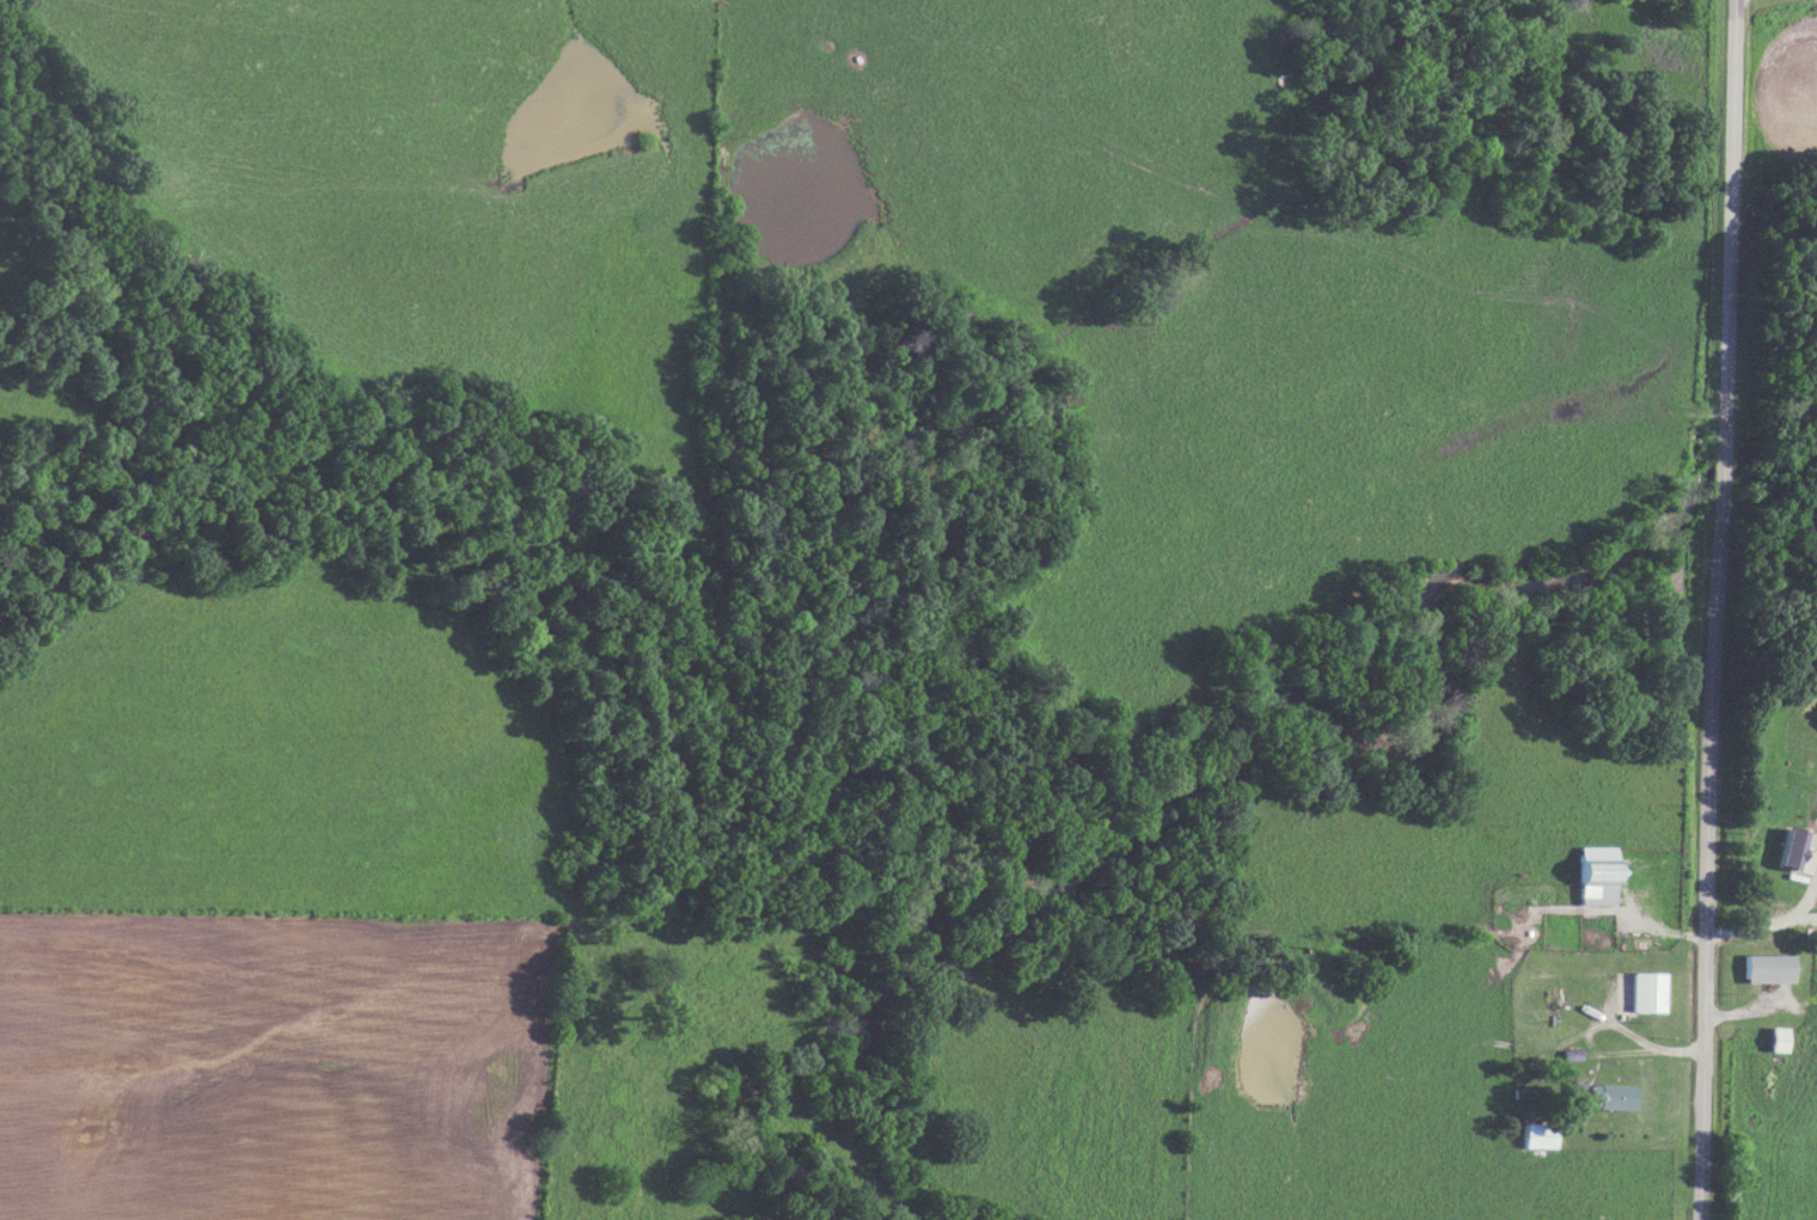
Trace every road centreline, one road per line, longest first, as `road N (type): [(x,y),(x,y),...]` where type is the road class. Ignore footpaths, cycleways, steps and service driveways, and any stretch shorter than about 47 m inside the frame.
road 1 (tertiary): [(1698,1219),(1736,0)]

